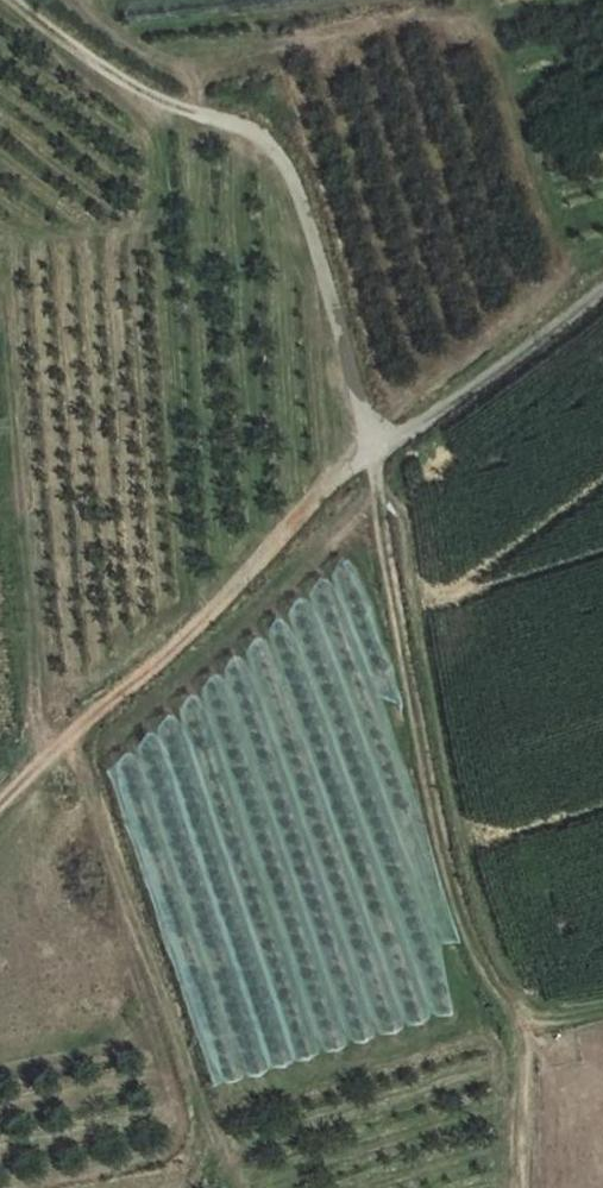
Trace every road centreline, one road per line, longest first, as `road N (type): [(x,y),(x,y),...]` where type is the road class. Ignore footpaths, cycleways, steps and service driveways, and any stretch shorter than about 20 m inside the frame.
road 1 (track): [(373,454),(452,872),(499,991),(527,1020),(602,1018)]
road 2 (unclassified): [(14,0),(185,113),(259,137),(292,179),(373,454)]
road 3 (track): [(373,454),(292,522),(129,696),(0,811)]
road 4 (track): [(373,454),(602,292)]
road 5 (track): [(527,1020),(517,1187)]

